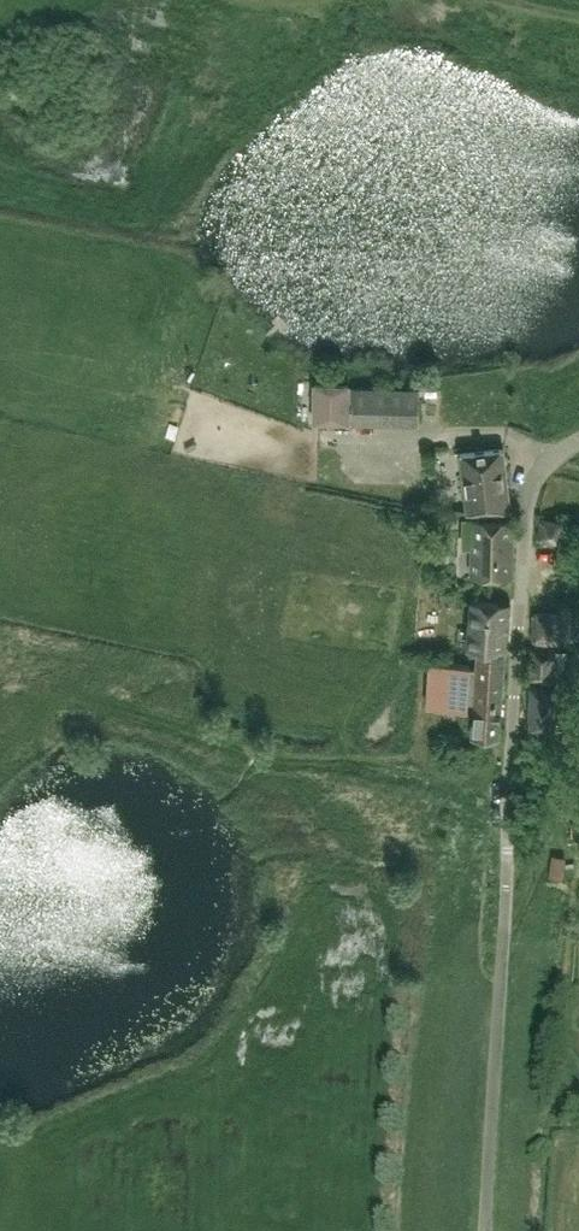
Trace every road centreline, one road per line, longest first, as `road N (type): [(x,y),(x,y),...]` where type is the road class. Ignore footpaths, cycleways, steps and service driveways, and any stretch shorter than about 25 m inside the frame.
road 1 (unclassified): [(486,1230),(524,510),(543,466),(578,442)]
road 2 (track): [(0,717),(46,691),(72,688),(222,741),(509,793)]

